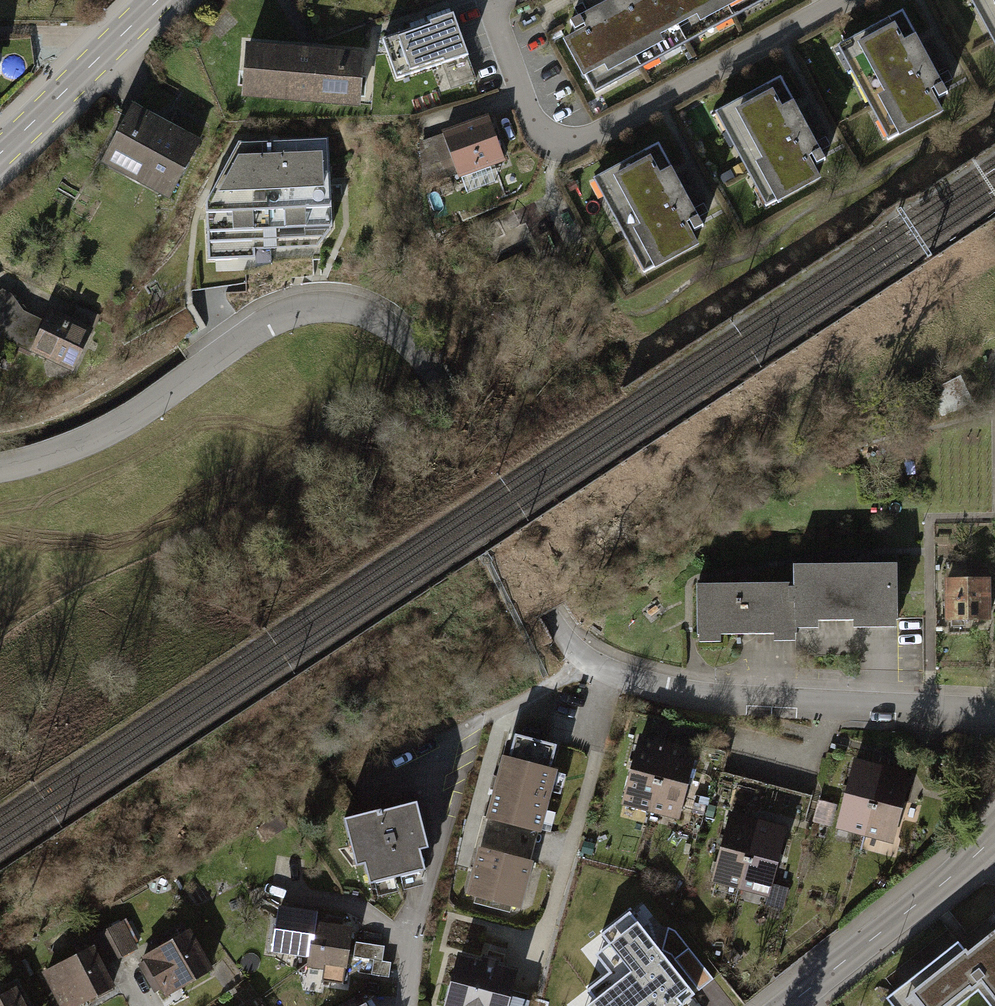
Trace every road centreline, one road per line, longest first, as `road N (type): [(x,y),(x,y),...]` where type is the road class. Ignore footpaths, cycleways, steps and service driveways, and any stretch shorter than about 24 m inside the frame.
road 1 (residential): [(584,656),(553,617),(417,345),(369,310),(302,307),(132,420),(78,448),(0,468)]
road 2 (residential): [(843,0),(580,143),(538,130),(490,0)]
road 3 (residential): [(584,656),(457,730),(411,1005)]
road 4 (residential): [(994,712),(782,699),(662,681),(584,656)]
road 5 (tertiary): [(980,843),(801,994)]
road 6 (secondary): [(0,154),(159,0)]

